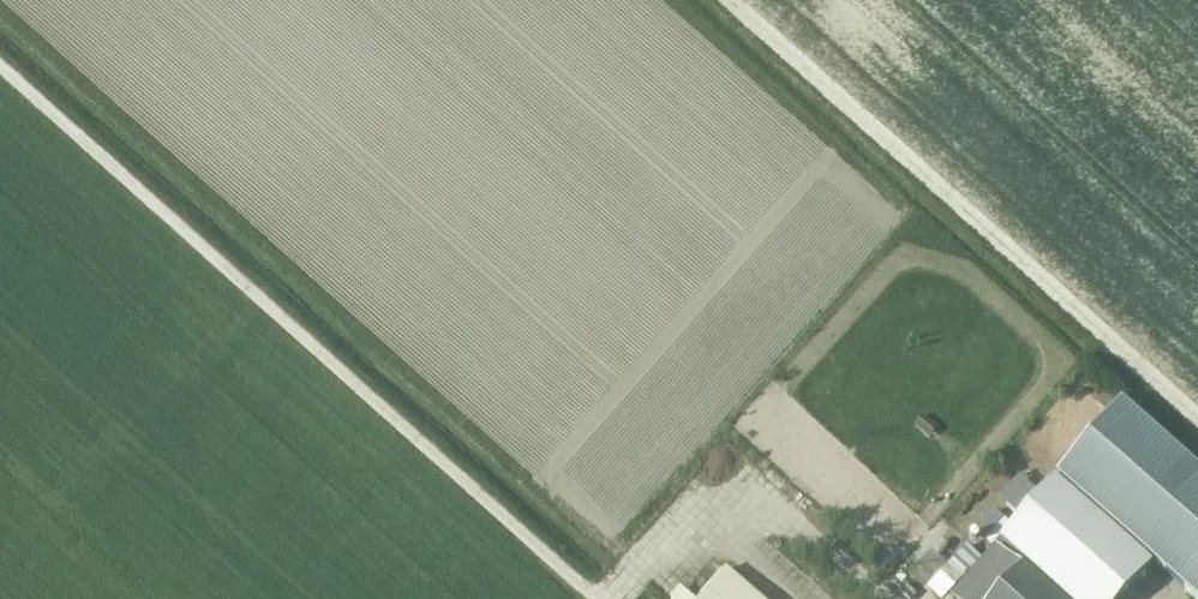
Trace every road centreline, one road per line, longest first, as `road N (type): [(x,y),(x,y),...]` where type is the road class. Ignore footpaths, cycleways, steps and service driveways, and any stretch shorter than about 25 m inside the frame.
road 1 (track): [(599,598),(0,66)]
road 2 (track): [(725,0),(1197,422)]

